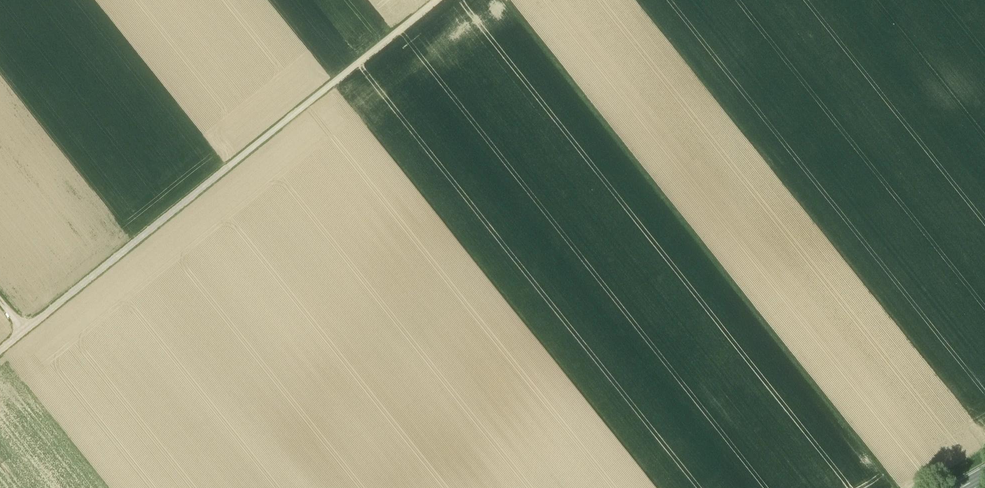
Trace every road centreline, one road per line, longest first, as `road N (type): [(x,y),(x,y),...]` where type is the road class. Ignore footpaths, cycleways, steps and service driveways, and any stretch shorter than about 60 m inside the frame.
road 1 (track): [(504,0),(895,487)]
road 2 (track): [(438,0),(0,351)]

